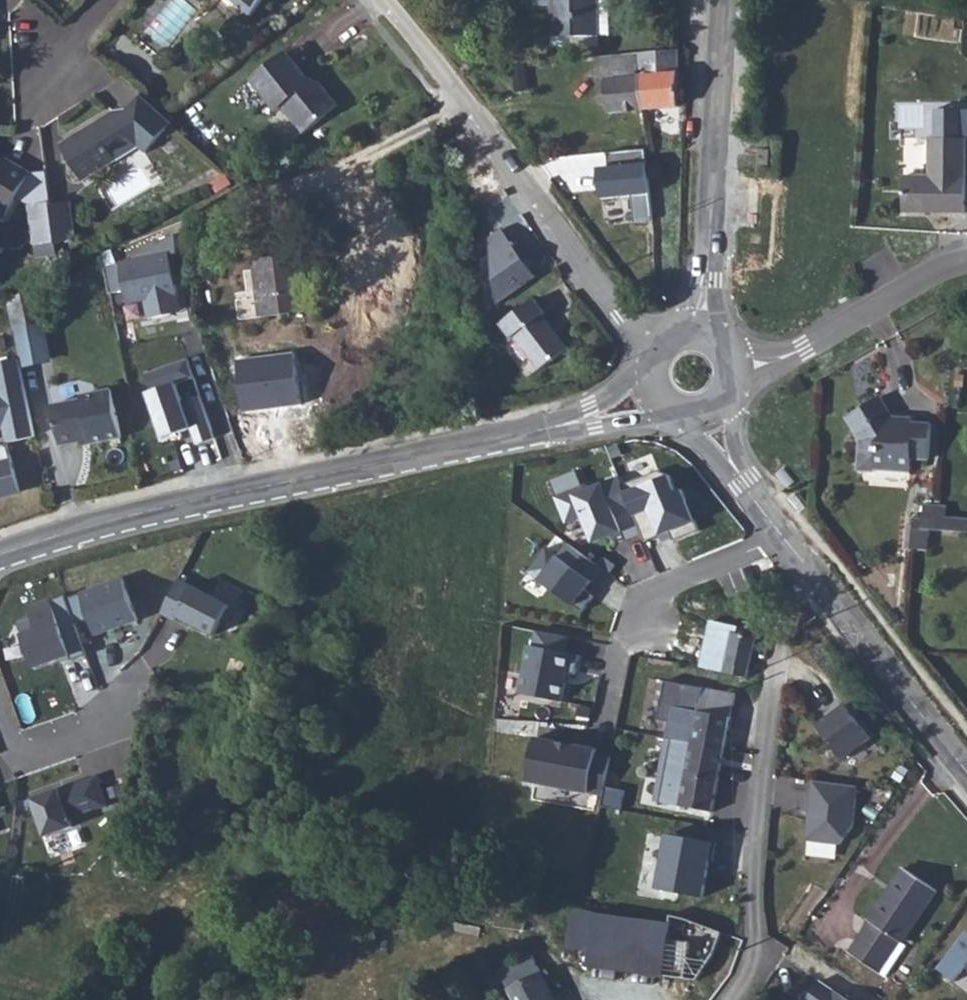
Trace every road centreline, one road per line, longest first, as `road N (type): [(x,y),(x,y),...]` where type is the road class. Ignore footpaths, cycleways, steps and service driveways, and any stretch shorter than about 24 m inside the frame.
road 1 (residential): [(0,555),(213,496),(593,418),(654,391)]
road 2 (residential): [(658,343),(625,315),(384,0)]
road 3 (residential): [(729,0),(698,330)]
road 4 (residential): [(781,535),(966,770)]
road 5 (residential): [(966,261),(805,347),(735,369)]
road 6 (residential): [(781,535),(636,599),(612,686)]
road 7 (residential): [(133,685),(100,727),(16,755),(0,709)]
road 8 (residential): [(712,408),(781,535)]

